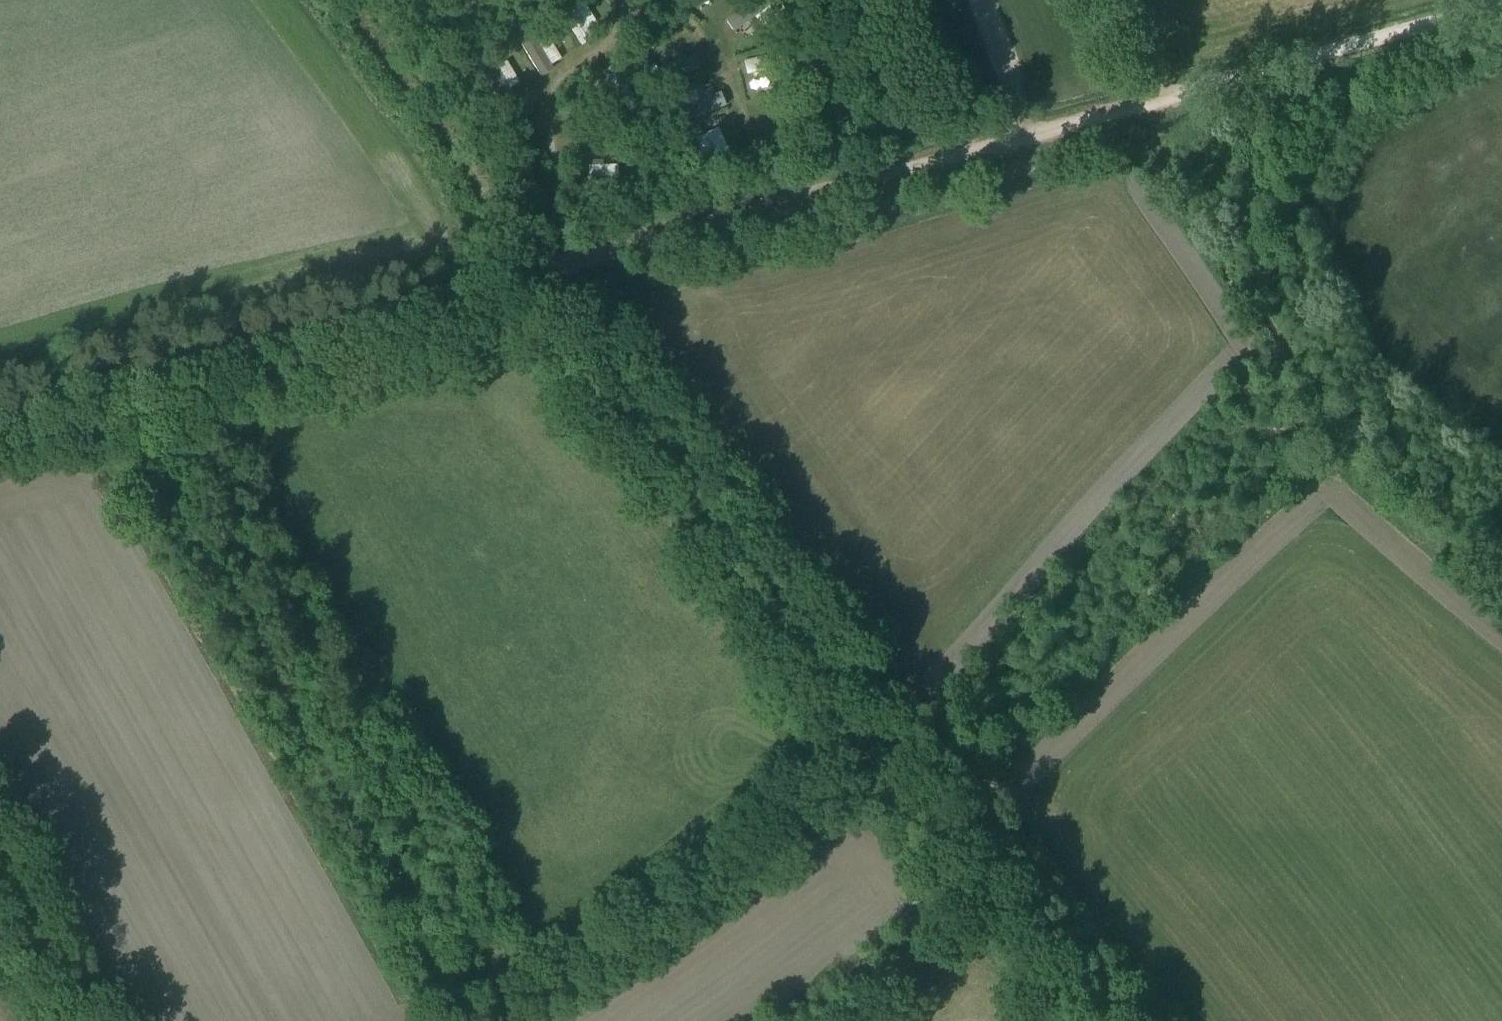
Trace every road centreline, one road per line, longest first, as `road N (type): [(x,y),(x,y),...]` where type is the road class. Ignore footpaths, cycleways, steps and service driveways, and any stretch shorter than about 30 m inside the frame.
road 1 (unclassified): [(1501,7),(571,263),(0,408)]
road 2 (track): [(84,1020),(0,870)]

